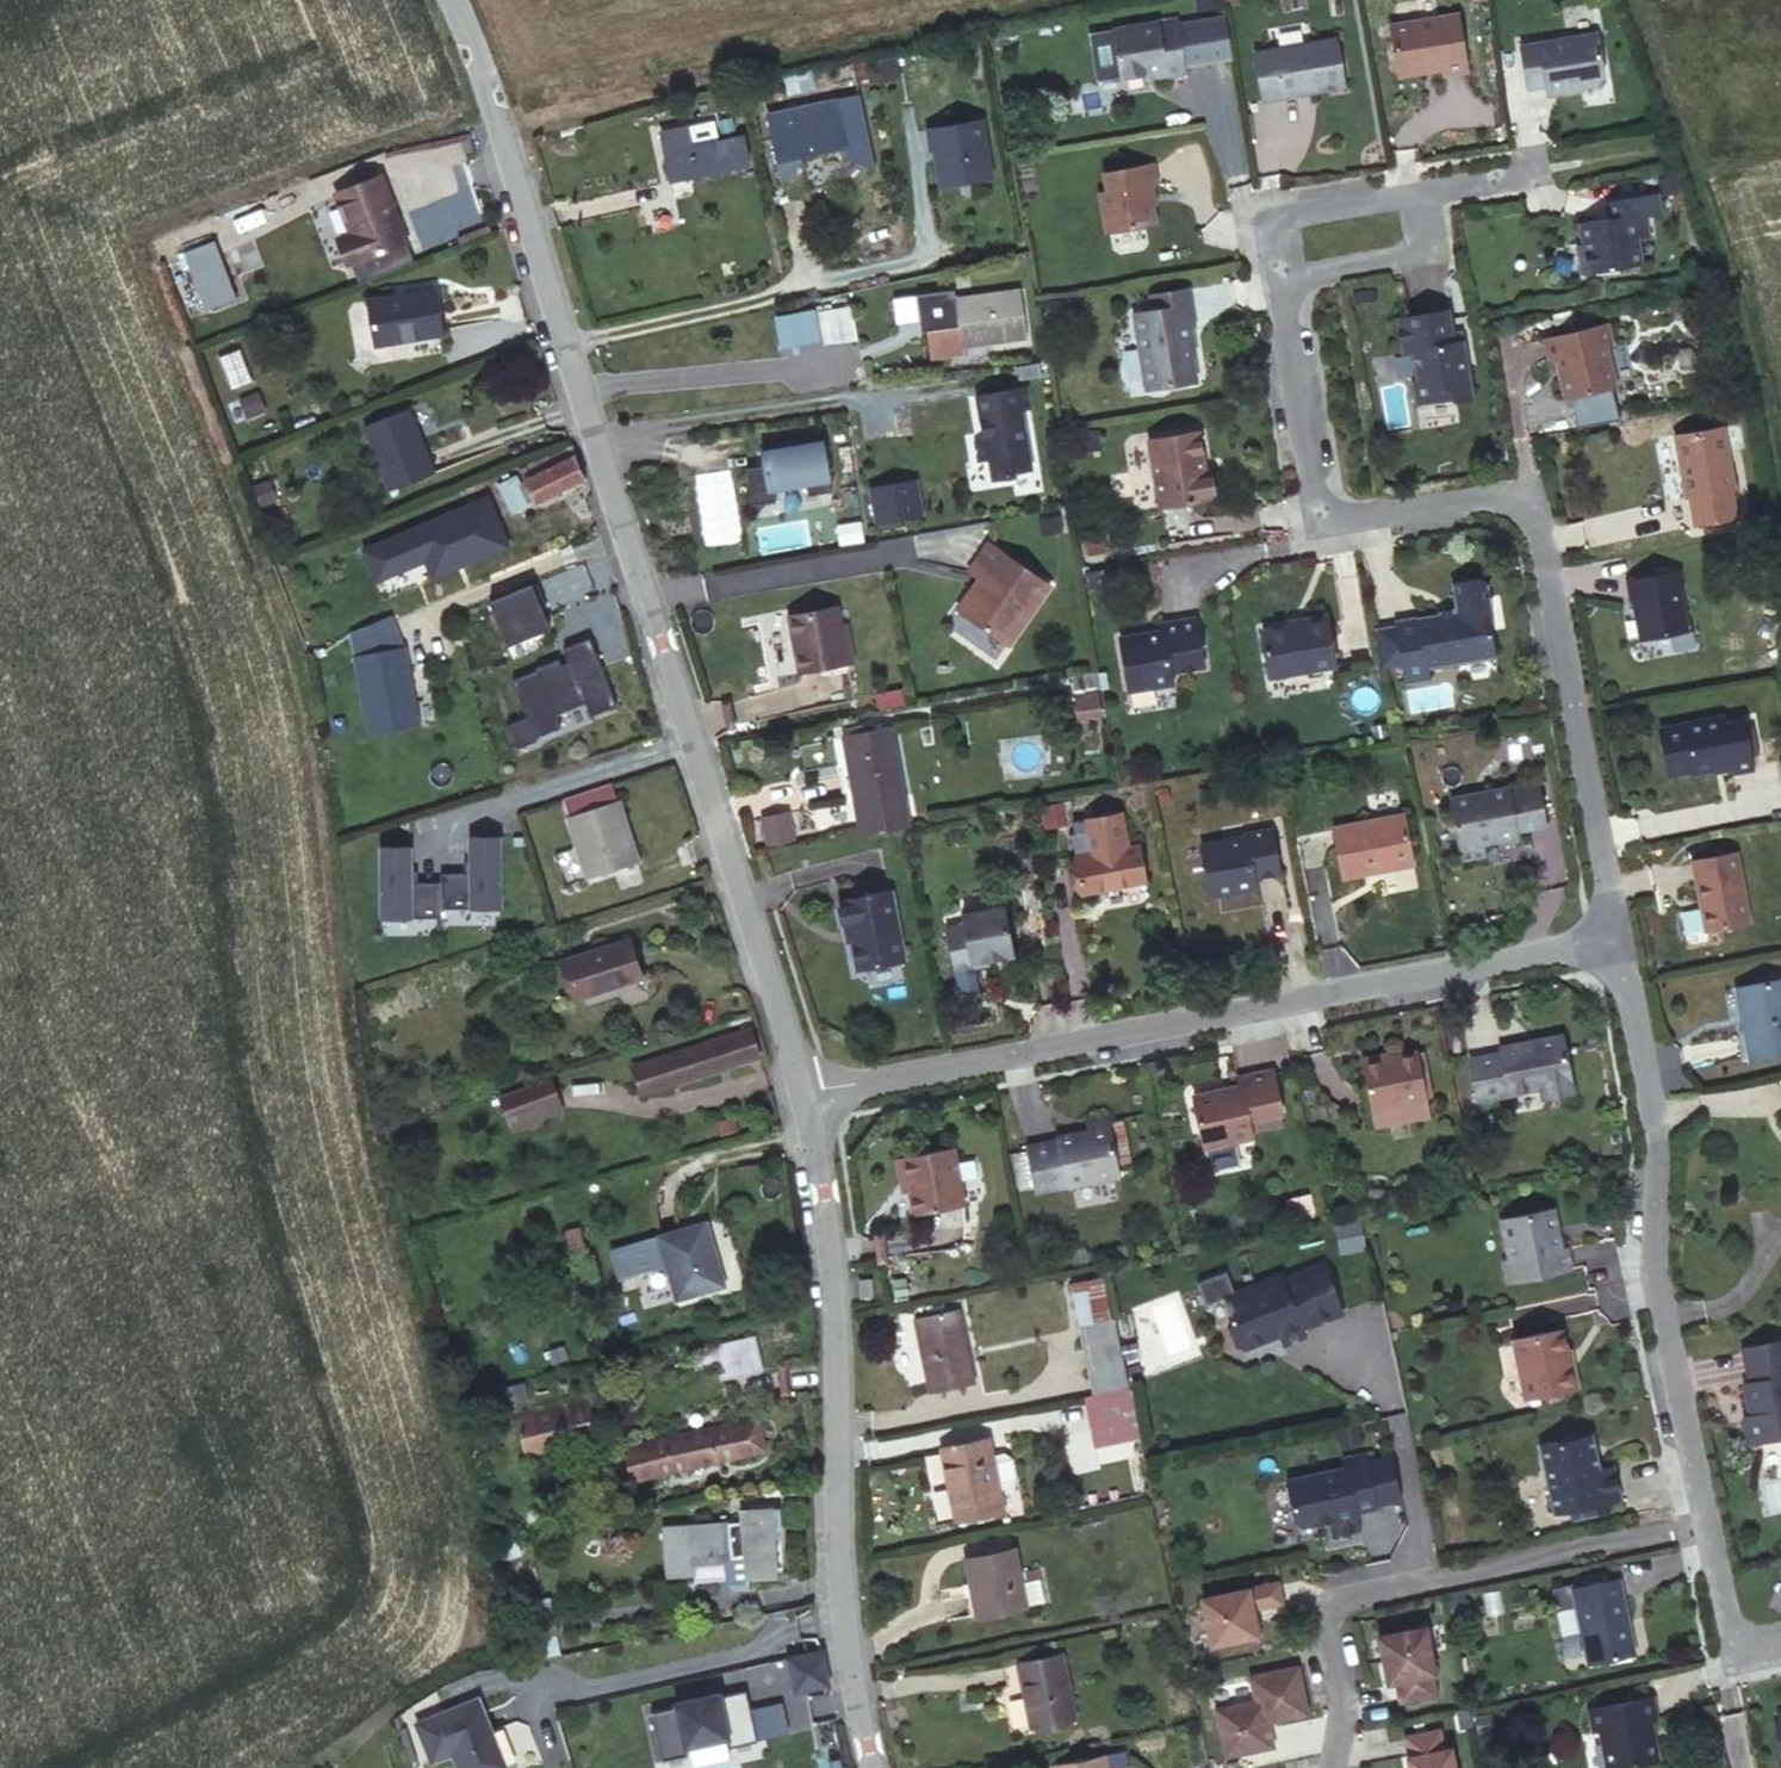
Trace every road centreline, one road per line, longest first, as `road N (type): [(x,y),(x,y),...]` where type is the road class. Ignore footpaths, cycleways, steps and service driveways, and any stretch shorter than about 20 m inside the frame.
road 1 (residential): [(802,1104),(456,0)]
road 2 (residential): [(1612,937),(1521,498),(1316,517),(1275,272)]
road 3 (residential): [(802,1104),(994,1058),(1612,937)]
road 4 (residential): [(860,1767),(834,1634),(821,1281),(802,1104)]
road 5 (track): [(1780,601),(1741,386),(1622,0)]
road 6 (residential): [(1696,1513),(1647,1274),(1652,1138),(1612,937)]
road 7 (residential): [(1696,1513),(1323,1599),(1322,1643),(1346,1701),(1329,1767)]
road 8 (residential): [(1416,185),(1431,248),(1275,272)]
road 9 (residential): [(1275,272),(1264,211),(1416,185)]
road 10 (residential): [(1780,1634),(1726,1645),(1696,1513)]

